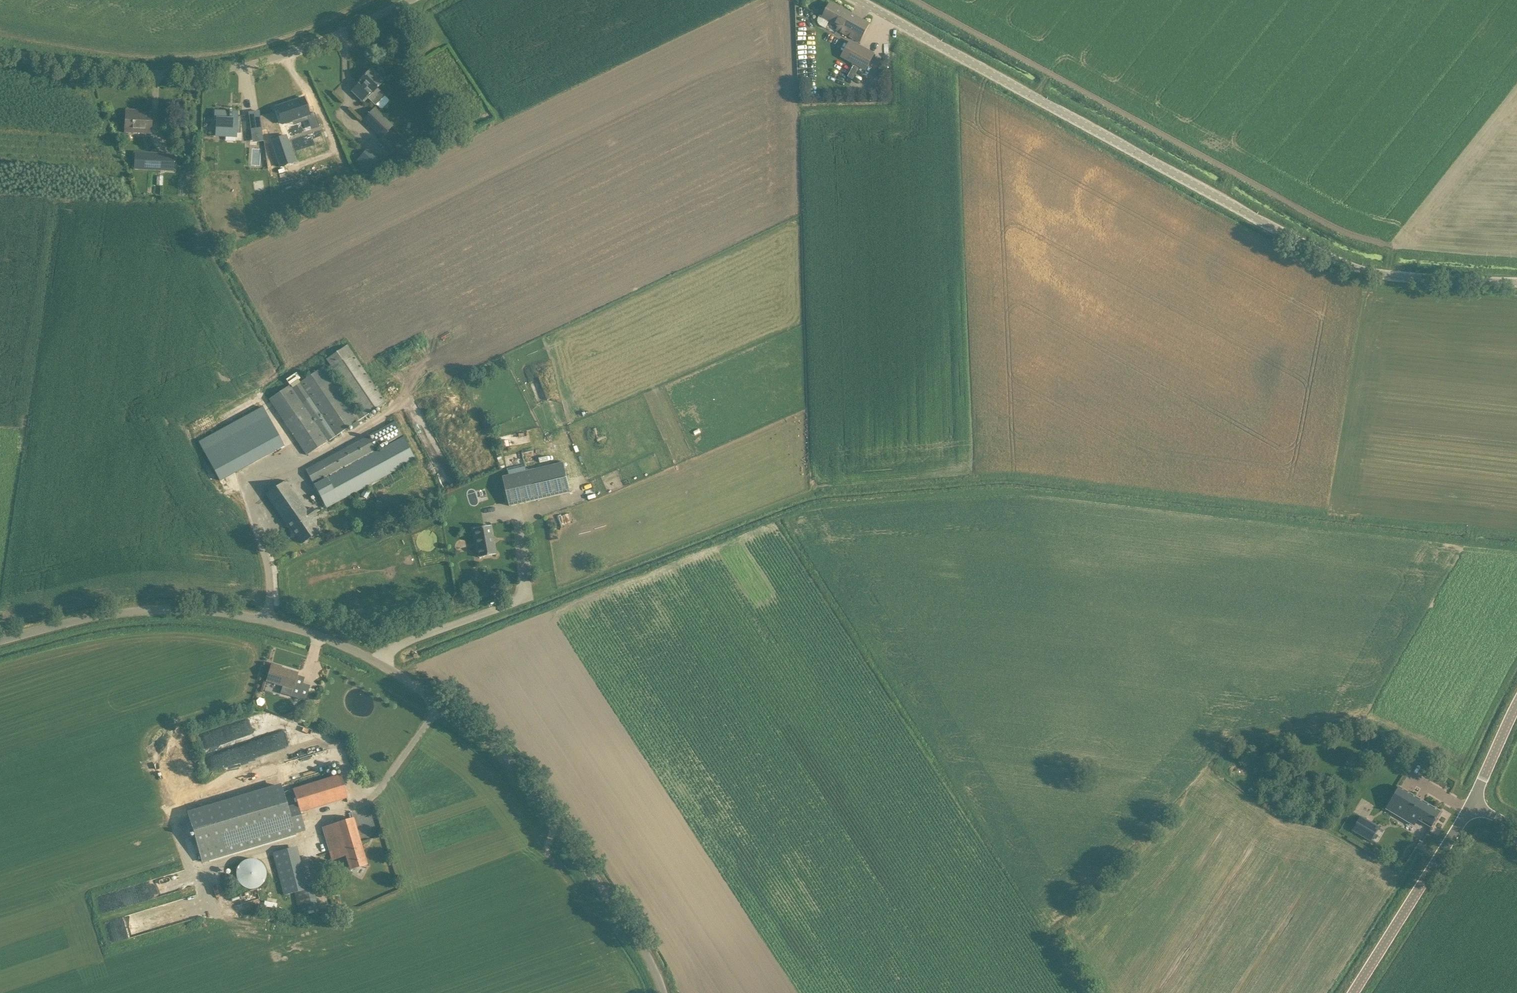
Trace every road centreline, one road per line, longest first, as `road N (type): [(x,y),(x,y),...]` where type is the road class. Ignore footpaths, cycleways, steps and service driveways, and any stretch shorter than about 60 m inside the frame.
road 1 (unclassified): [(1516,284),(1349,266),(857,0)]
road 2 (unclassified): [(661,992),(633,934),(533,792),(487,739),(384,664)]
road 3 (unclassified): [(0,50),(134,73),(200,72),(330,39),(411,0)]
road 4 (unclassified): [(384,664),(301,627),(213,610),(122,610),(0,643)]
road 5 (unclassified): [(1353,992),(1472,805)]
road 6 (residential): [(384,664),(393,651),(531,600)]

